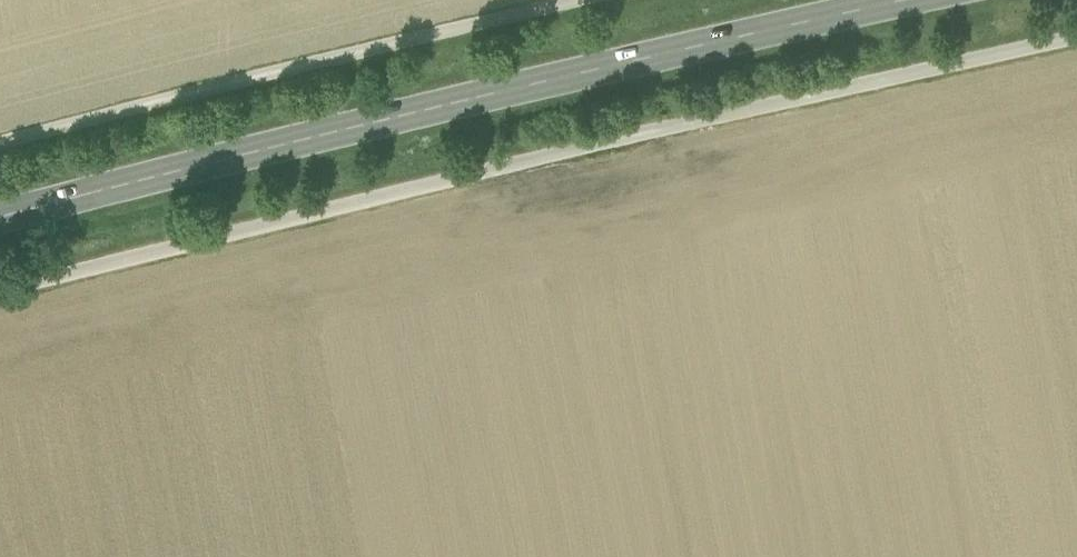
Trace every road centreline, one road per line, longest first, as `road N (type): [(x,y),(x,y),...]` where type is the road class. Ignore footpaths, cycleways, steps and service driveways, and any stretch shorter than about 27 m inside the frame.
road 1 (unclassified): [(1076,35),(643,130),(0,287)]
road 2 (primary): [(0,218),(908,0)]
road 3 (track): [(572,0),(0,141)]

